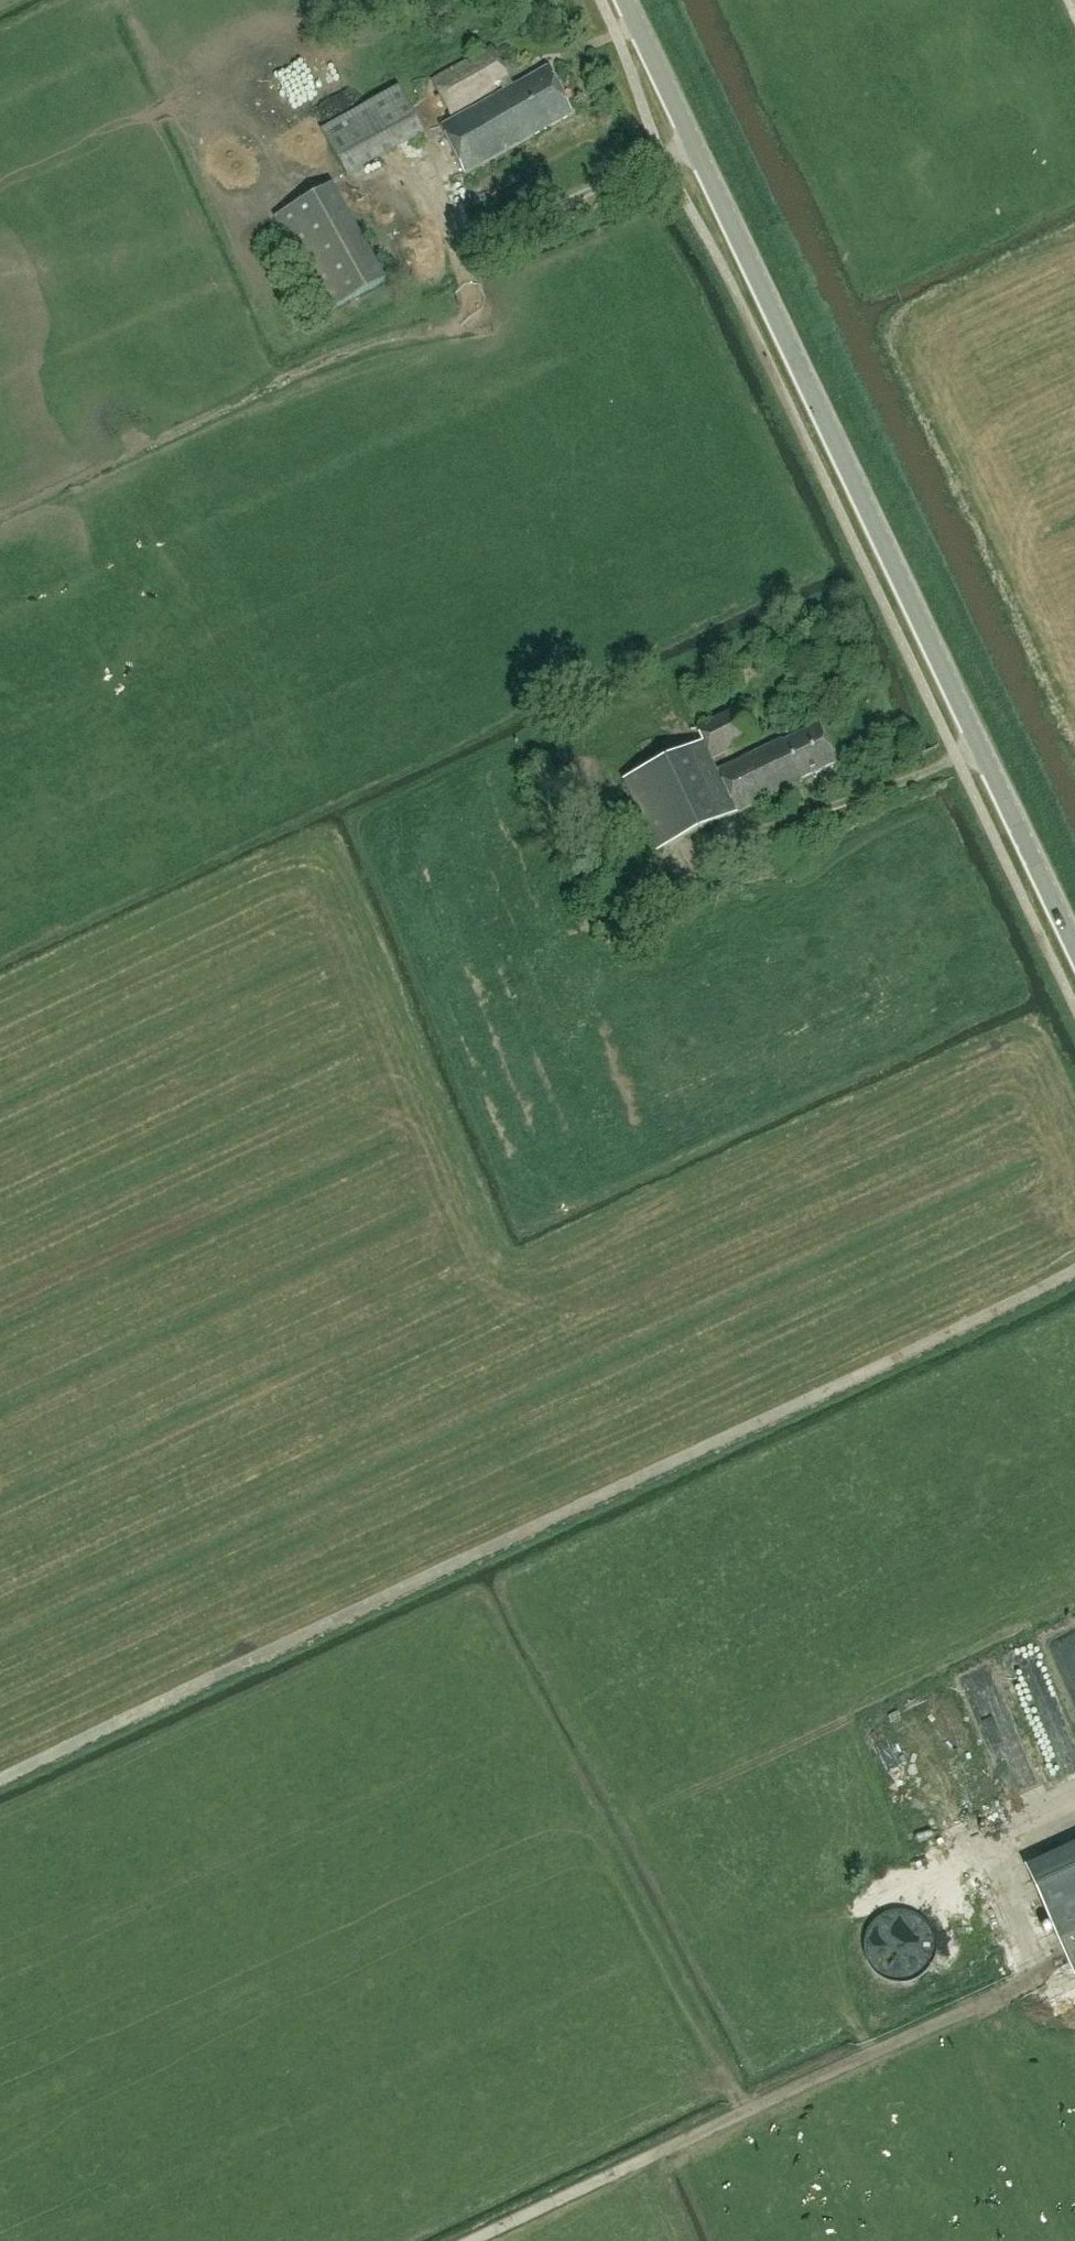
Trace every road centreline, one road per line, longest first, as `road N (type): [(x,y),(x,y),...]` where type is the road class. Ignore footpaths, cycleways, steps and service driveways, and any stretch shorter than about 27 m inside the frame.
road 1 (track): [(0,1780),(1074,1273)]
road 2 (unclassified): [(1074,946),(627,0)]

